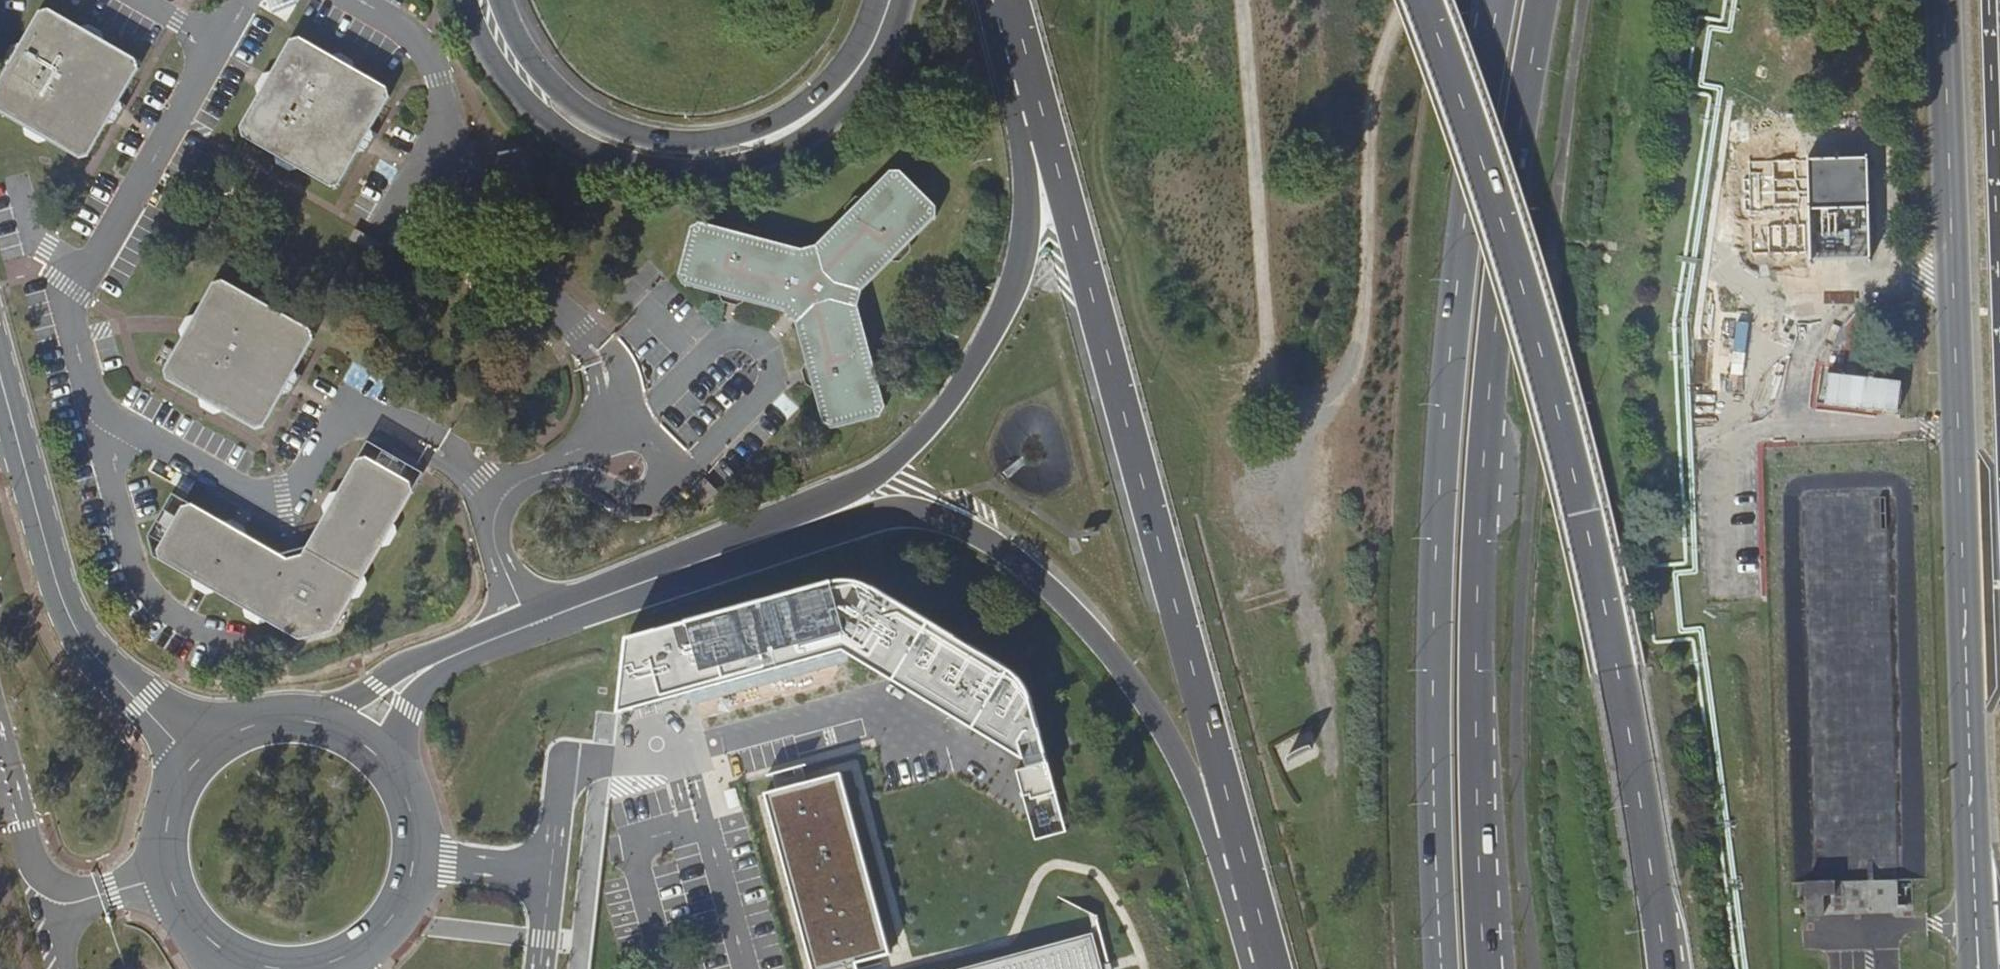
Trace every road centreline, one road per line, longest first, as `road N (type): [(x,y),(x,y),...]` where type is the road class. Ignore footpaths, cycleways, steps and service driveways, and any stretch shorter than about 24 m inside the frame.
road 1 (motorway): [(1659,968),(1640,804),(1592,546),(1526,292),(1424,0)]
road 2 (trunk): [(1484,968),(1478,542),(1495,322),(1542,0)]
road 3 (trunk): [(1499,0),(1443,419),(1433,763),(1441,968)]
road 4 (motorway): [(1046,135),(1248,889)]
road 5 (motorway): [(704,566),(885,516),(946,522),(1020,565),(1098,647),(1180,758),(1248,889)]
road 6 (unclassified): [(1978,968),(1954,273)]
road 7 (unclassified): [(504,497),(608,435),(612,392),(604,361),(503,258),(425,49),(351,0)]
road 8 (motorway): [(1046,135),(993,318),(923,426),(866,474),(704,566)]
road 9 (secondary): [(484,0),(507,56),(559,115),(626,148),(666,157),(752,148),(794,128),(867,56),(889,0)]
road 10 (unclassified): [(97,411),(281,496),(299,494),(338,428),(370,415),(504,497)]
road 11 (unclassified): [(244,0),(68,303),(97,411)]
road 12 (tertiary): [(0,376),(54,585),(87,646),(200,757)]
road 13 (tertiary): [(318,968),(361,949),(395,916),(417,855),(405,792),(382,759),(349,734)]
road 14 (unclassified): [(1954,273),(1944,0)]
road 15 (tertiary): [(349,734),(421,669),(525,626)]
road 16 (tertiary): [(525,626),(704,566)]
road 17 (tertiary): [(349,734),(311,721),(271,721),(233,733),(200,757)]
road 18 (motorway): [(1009,0),(1046,135)]
road 19 (tertiary): [(168,878),(185,915),(213,945),(265,968)]
road 20 (unclassified): [(504,497),(493,531),(525,626)]
road 21 (tertiary): [(200,757),(175,794),(164,837),(168,878)]
road 22 (unclassified): [(168,878),(46,913)]

